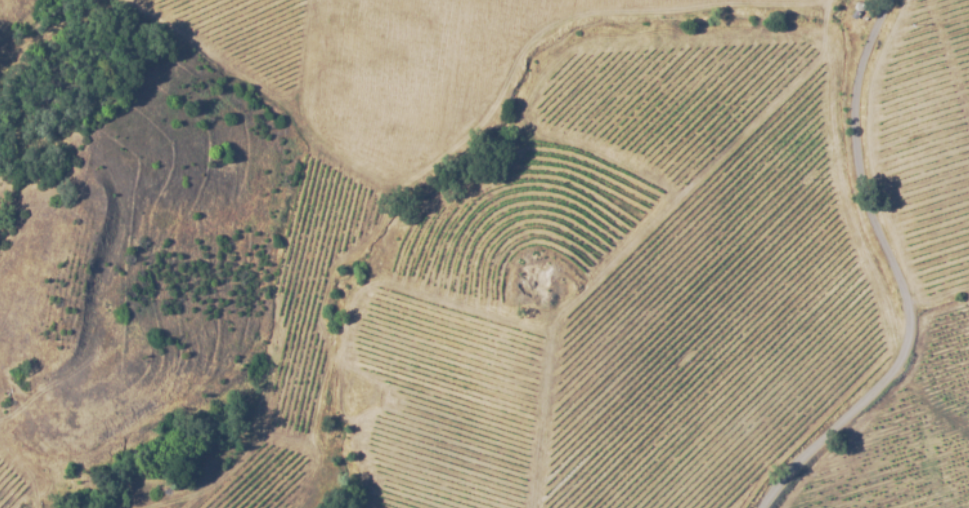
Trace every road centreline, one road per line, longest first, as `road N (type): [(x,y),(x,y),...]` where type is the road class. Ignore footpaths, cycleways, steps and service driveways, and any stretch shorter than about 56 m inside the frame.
road 1 (residential): [(760,507),(895,366),(909,325),(854,146),(852,96),(885,0)]

